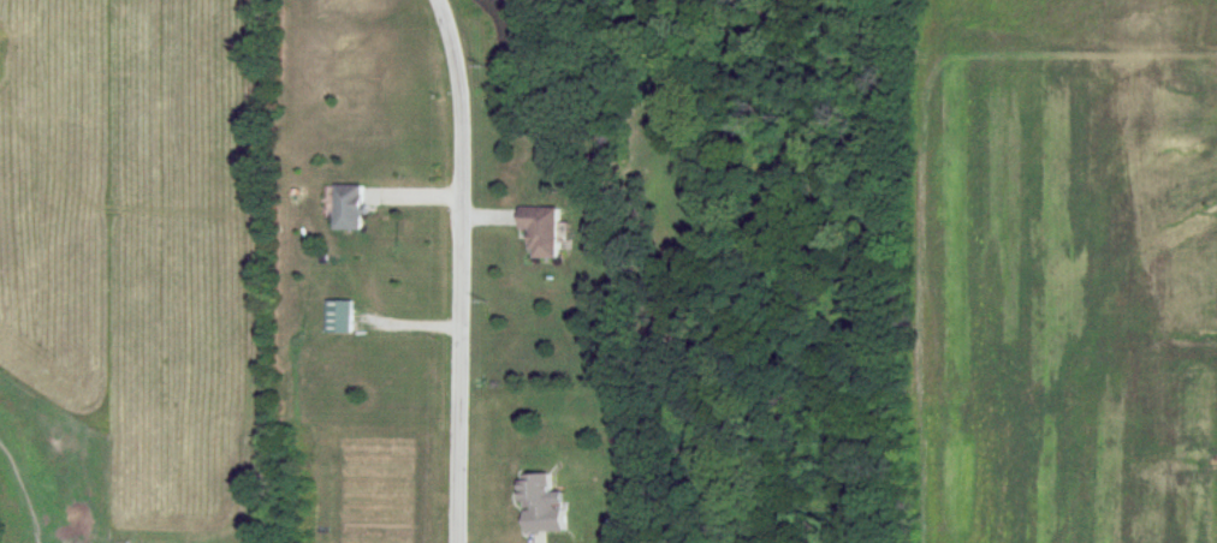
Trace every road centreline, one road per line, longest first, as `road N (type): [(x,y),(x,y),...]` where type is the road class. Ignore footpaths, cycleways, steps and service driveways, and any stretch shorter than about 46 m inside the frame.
road 1 (residential): [(461,542),(463,74),(443,0)]

